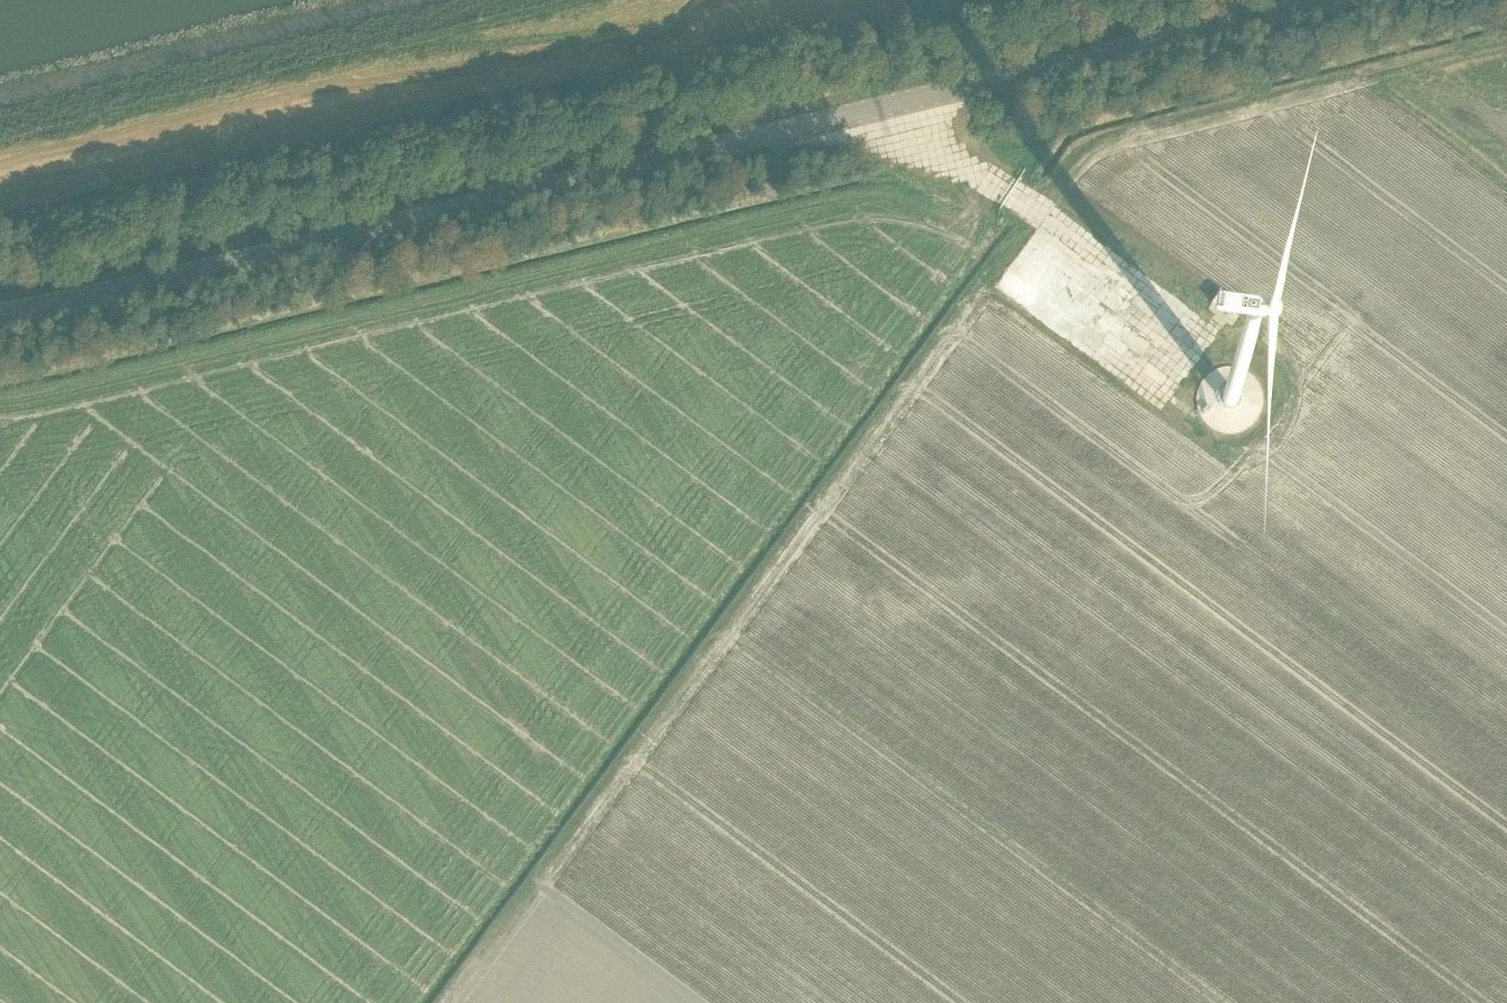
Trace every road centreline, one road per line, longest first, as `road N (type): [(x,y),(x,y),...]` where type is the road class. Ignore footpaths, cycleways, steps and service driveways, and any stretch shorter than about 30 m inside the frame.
road 1 (unclassified): [(1330,0),(0,312)]

